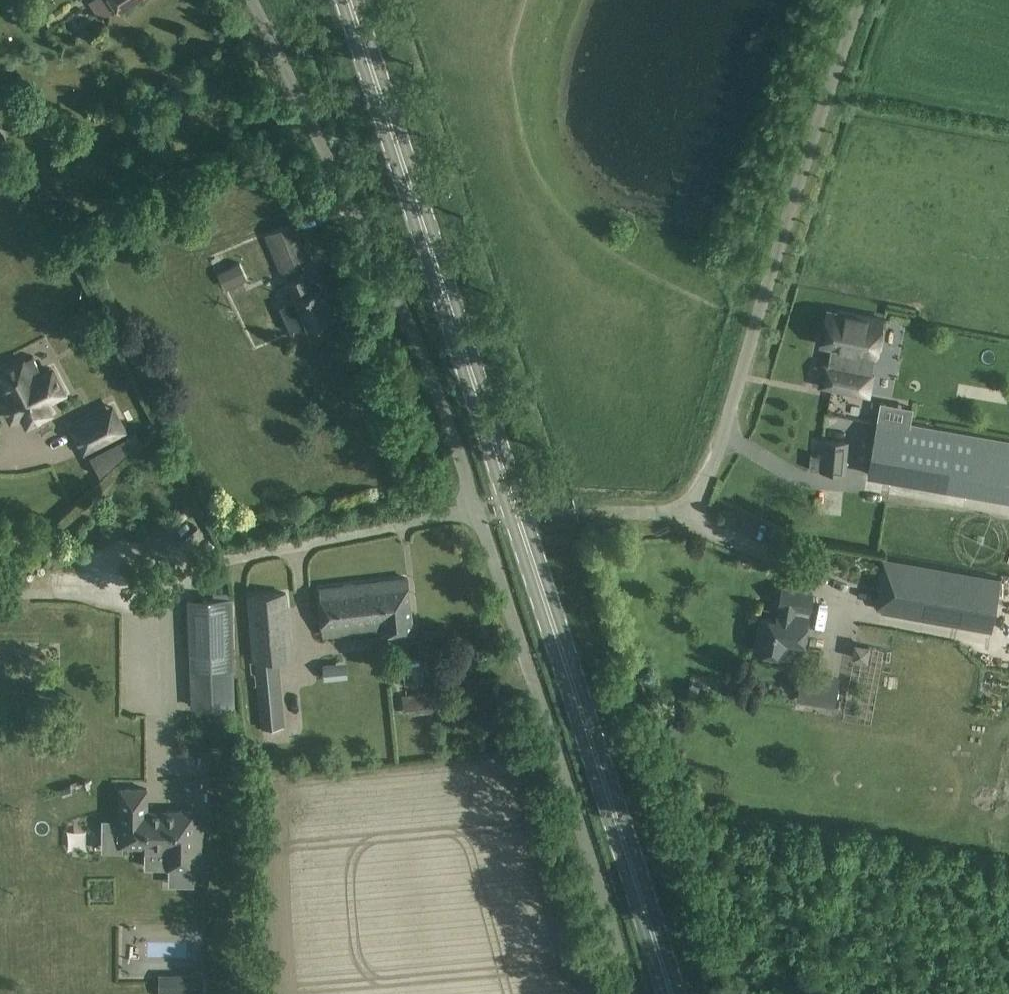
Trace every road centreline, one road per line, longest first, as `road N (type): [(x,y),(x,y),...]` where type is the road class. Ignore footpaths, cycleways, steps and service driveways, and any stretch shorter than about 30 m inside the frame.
road 1 (primary): [(671,993),(349,0)]
road 2 (unclassified): [(580,511),(655,514),(700,492),(861,0)]
road 3 (unclassified): [(476,511),(431,375),(251,0)]
road 4 (unclassified): [(631,993),(476,511)]
road 5 (unclassified): [(476,511),(215,559),(71,552),(0,536)]
road 6 (track): [(825,105),(1008,137)]

